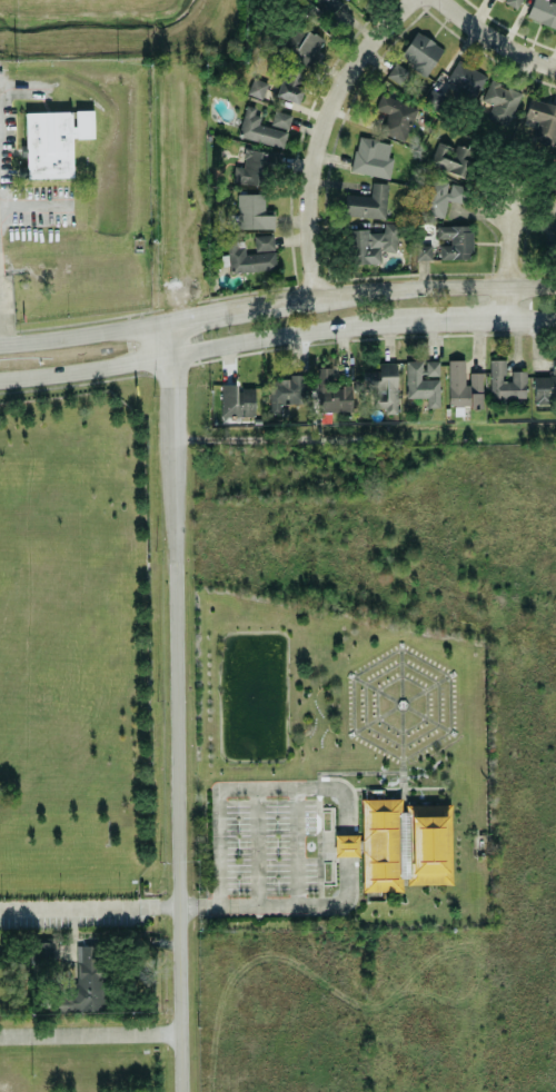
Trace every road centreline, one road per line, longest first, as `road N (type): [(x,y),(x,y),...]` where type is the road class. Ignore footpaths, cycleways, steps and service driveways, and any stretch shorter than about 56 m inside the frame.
road 1 (residential): [(184,1091),(177,579)]
road 2 (residential): [(413,0),(358,59),(317,143),(308,231),(314,297)]
road 3 (secondary): [(555,285),(299,299)]
road 4 (secondary): [(169,355),(399,321)]
road 5 (residential): [(169,355),(177,579)]
road 6 (secondary): [(0,378),(169,355)]
road 7 (secondary): [(167,321),(0,343)]
road 8 (residential): [(555,67),(493,39),(439,0)]
road 9 (secondary): [(299,299),(167,321)]

